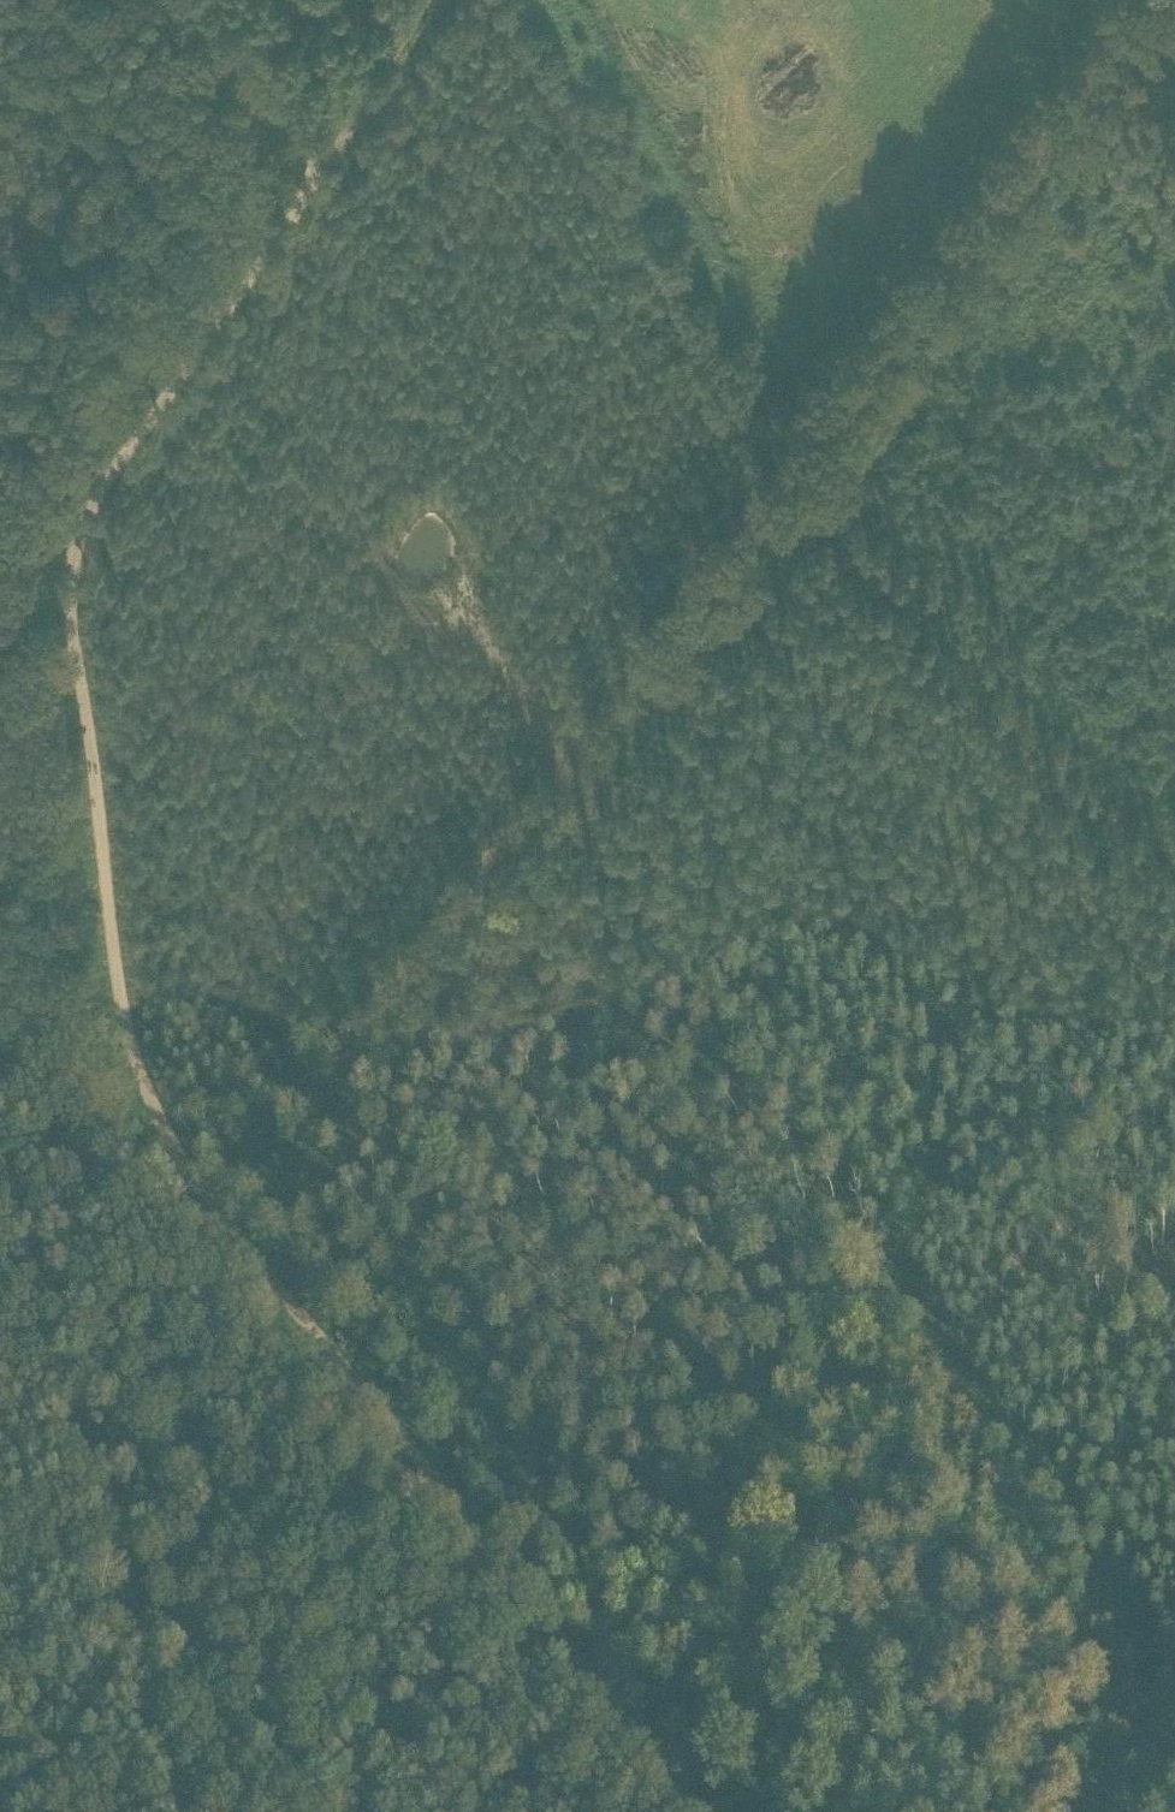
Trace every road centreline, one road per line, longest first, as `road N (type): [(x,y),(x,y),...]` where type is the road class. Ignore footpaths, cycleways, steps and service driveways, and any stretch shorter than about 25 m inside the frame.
road 1 (track): [(212,0),(303,124),(314,162),(93,503),(70,570),(125,1012),(169,1137),(705,1811)]

